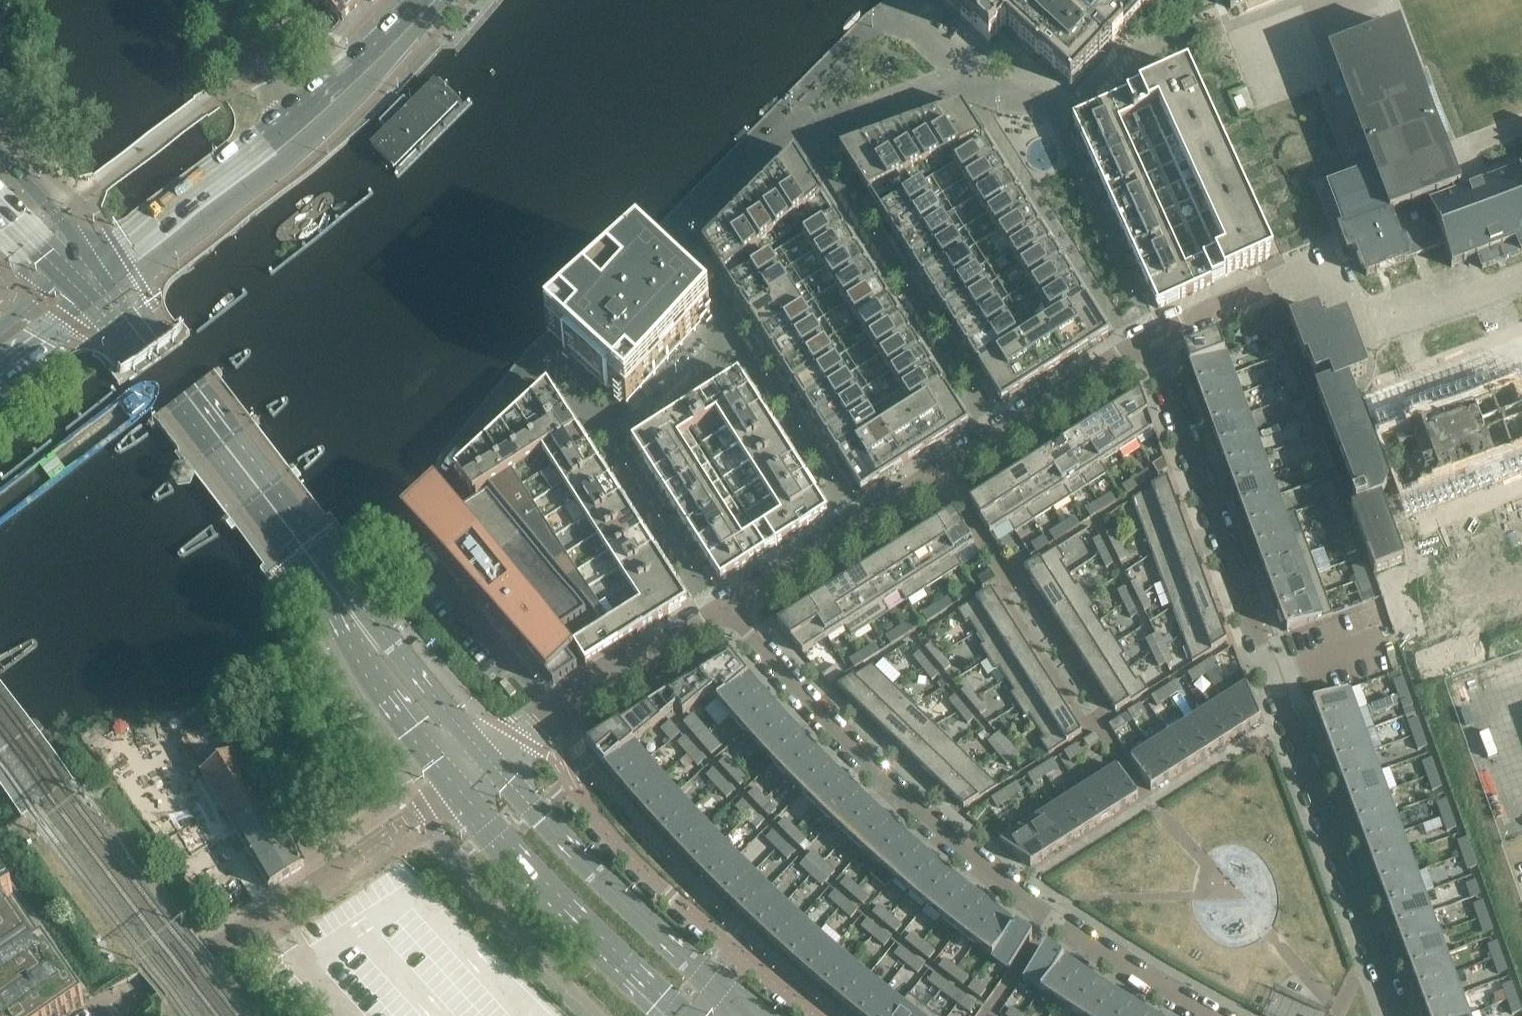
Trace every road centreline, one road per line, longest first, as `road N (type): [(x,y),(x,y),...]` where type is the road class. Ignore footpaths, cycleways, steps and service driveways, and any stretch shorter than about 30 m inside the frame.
road 1 (residential): [(1405,1015),(1148,343)]
road 2 (residential): [(729,606),(811,704),(947,835),(1019,894),(1213,1015)]
road 3 (primary): [(92,304),(294,557),(458,788)]
road 4 (primary): [(493,763),(115,289)]
road 5 (residential): [(1148,343),(729,606)]
road 6 (secondary): [(115,289),(305,142),(443,0)]
road 7 (residential): [(102,1015),(458,788)]
road 8 (residential): [(820,1015),(669,893),(600,824),(565,762),(561,715)]
road 9 (primary): [(761,1015),(590,866),(493,763)]
road 10 (unclassified): [(1323,262),(1256,70),(1228,27),(1296,0)]
road 11 (primary): [(458,788),(687,1015)]
road 12 (unclassified): [(1521,274),(1361,333),(1323,262)]
road 13 (secondary): [(287,122),(96,263)]
road 14 (residential): [(729,606),(561,715)]
road 15 (secondary): [(418,0),(359,63),(287,122)]
road 16 (primary): [(96,263),(0,159)]
road 17 (residential): [(287,122),(263,79),(253,0)]

